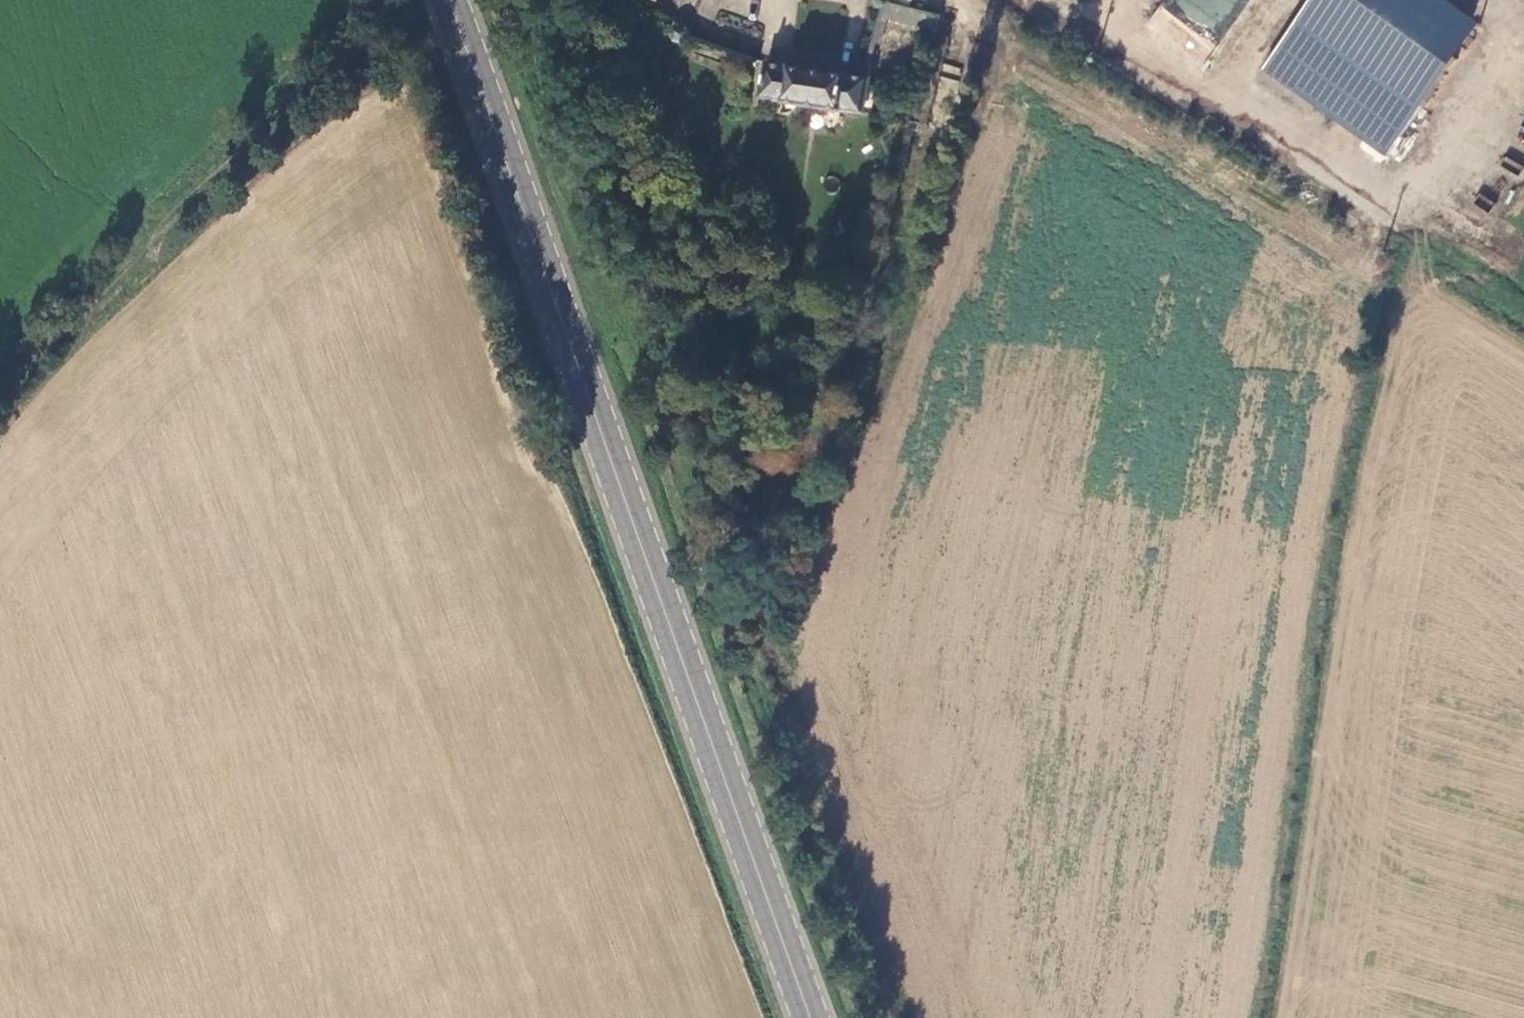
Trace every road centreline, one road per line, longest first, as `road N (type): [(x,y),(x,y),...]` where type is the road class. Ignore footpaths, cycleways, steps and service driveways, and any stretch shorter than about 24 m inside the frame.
road 1 (secondary): [(452,0),(816,1017)]
road 2 (track): [(0,405),(158,230),(422,0)]
road 3 (track): [(1050,0),(1523,304)]

